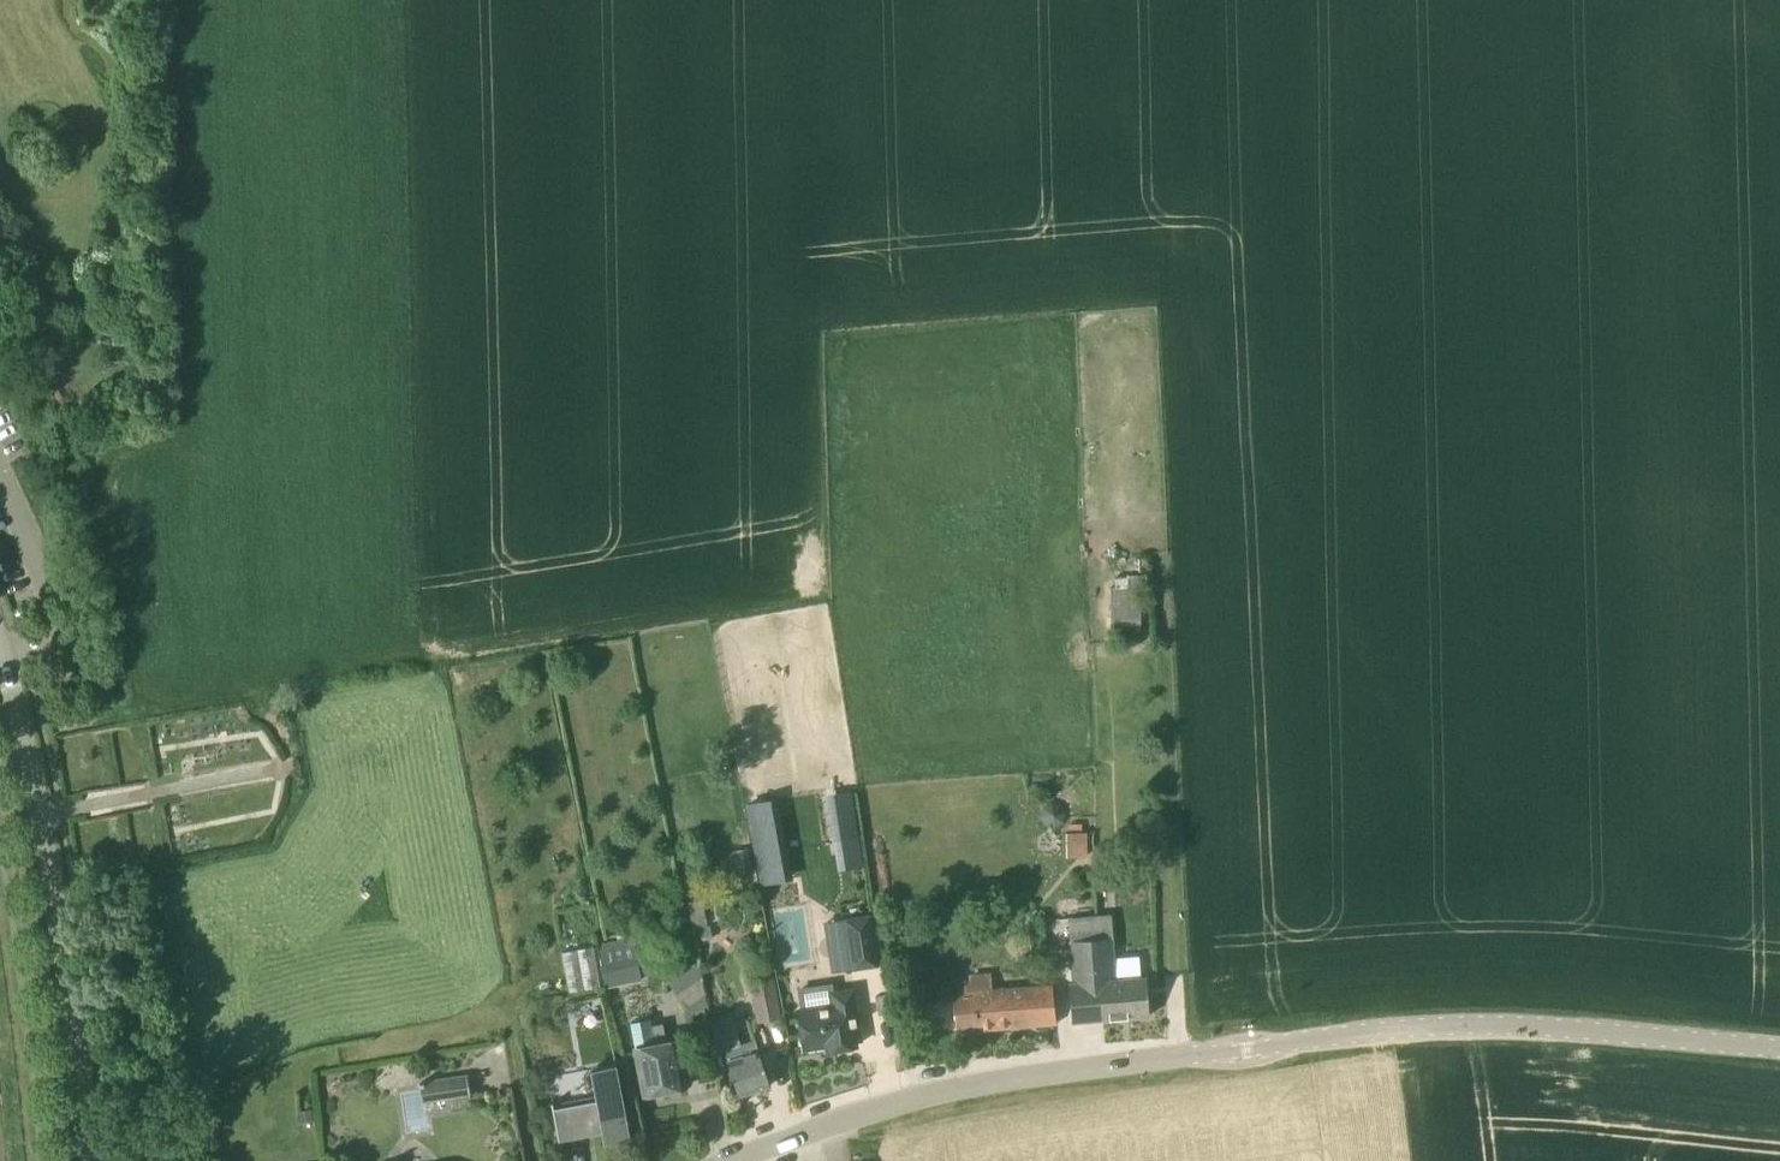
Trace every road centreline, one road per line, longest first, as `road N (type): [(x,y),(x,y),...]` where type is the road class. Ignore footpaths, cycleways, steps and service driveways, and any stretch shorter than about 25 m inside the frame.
road 1 (unclassified): [(751,1160),(810,1134),(931,1101),(1386,1035),(1482,1028),(1779,1052)]
road 2 (unclassified): [(86,1160),(70,985),(0,646)]

